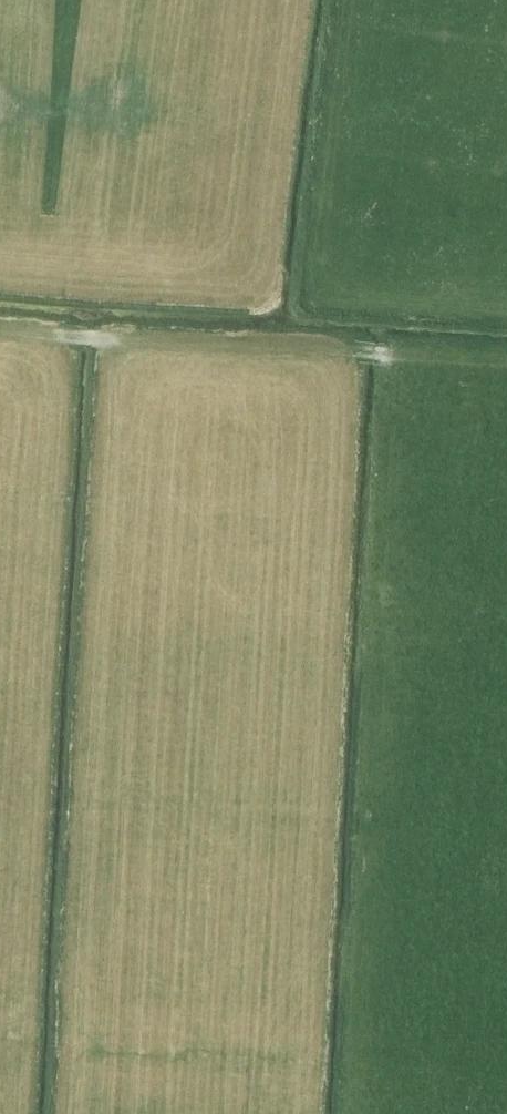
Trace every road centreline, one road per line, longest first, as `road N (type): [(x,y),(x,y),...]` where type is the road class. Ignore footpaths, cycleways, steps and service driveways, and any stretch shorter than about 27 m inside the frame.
road 1 (track): [(0,333),(506,364)]

